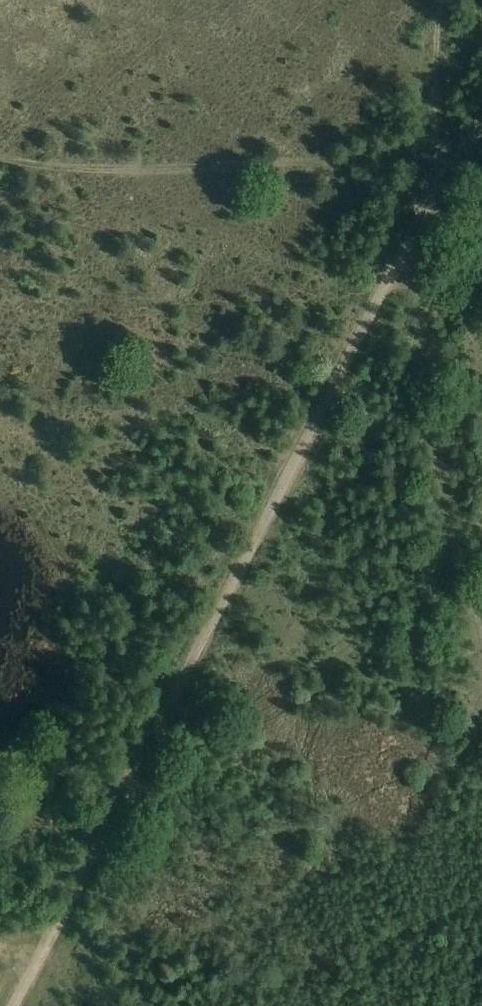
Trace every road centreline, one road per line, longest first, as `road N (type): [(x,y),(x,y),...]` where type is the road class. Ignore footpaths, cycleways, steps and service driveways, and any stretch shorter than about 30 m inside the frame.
road 1 (track): [(0,996),(365,266),(481,97)]
road 2 (track): [(481,666),(451,571),(427,438),(417,183),(430,153),(439,0)]
road 3 (track): [(0,152),(116,159),(430,153)]

